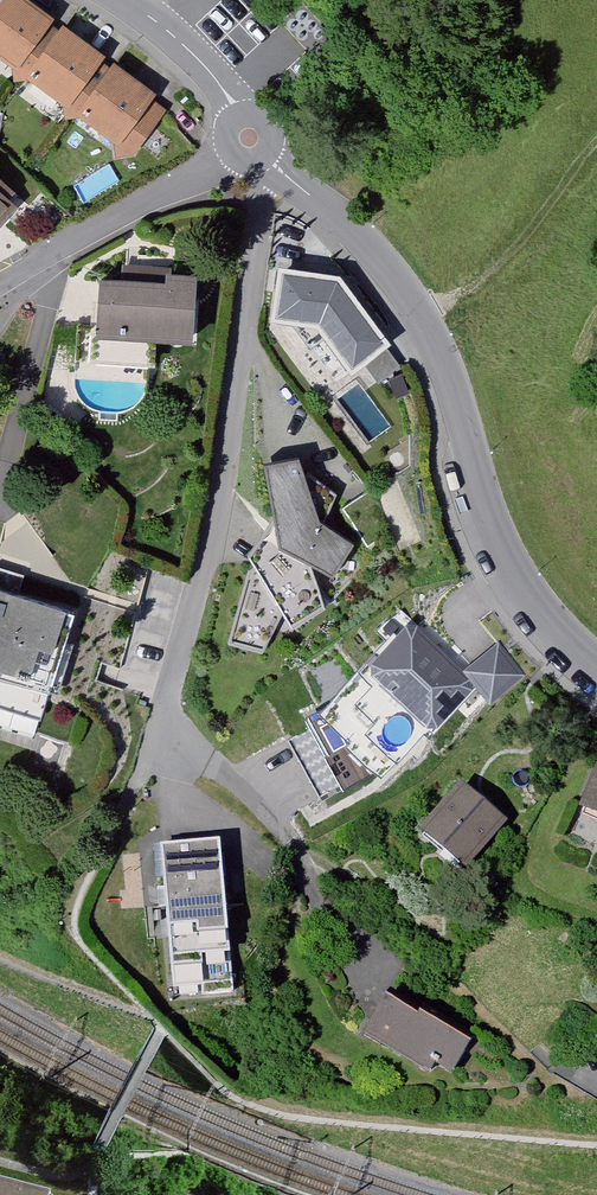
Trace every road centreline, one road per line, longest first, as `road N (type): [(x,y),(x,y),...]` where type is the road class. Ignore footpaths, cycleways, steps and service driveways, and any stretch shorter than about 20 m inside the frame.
road 1 (residential): [(364,967),(336,935),(299,855),(173,728),(186,631),(224,480),(255,231),(255,135)]
road 2 (residential): [(596,665),(553,630),(500,567),(445,370),(376,255),(279,168),(255,135)]
road 3 (residential): [(0,286),(255,135)]
road 4 (residential): [(255,135),(173,41),(107,0)]

